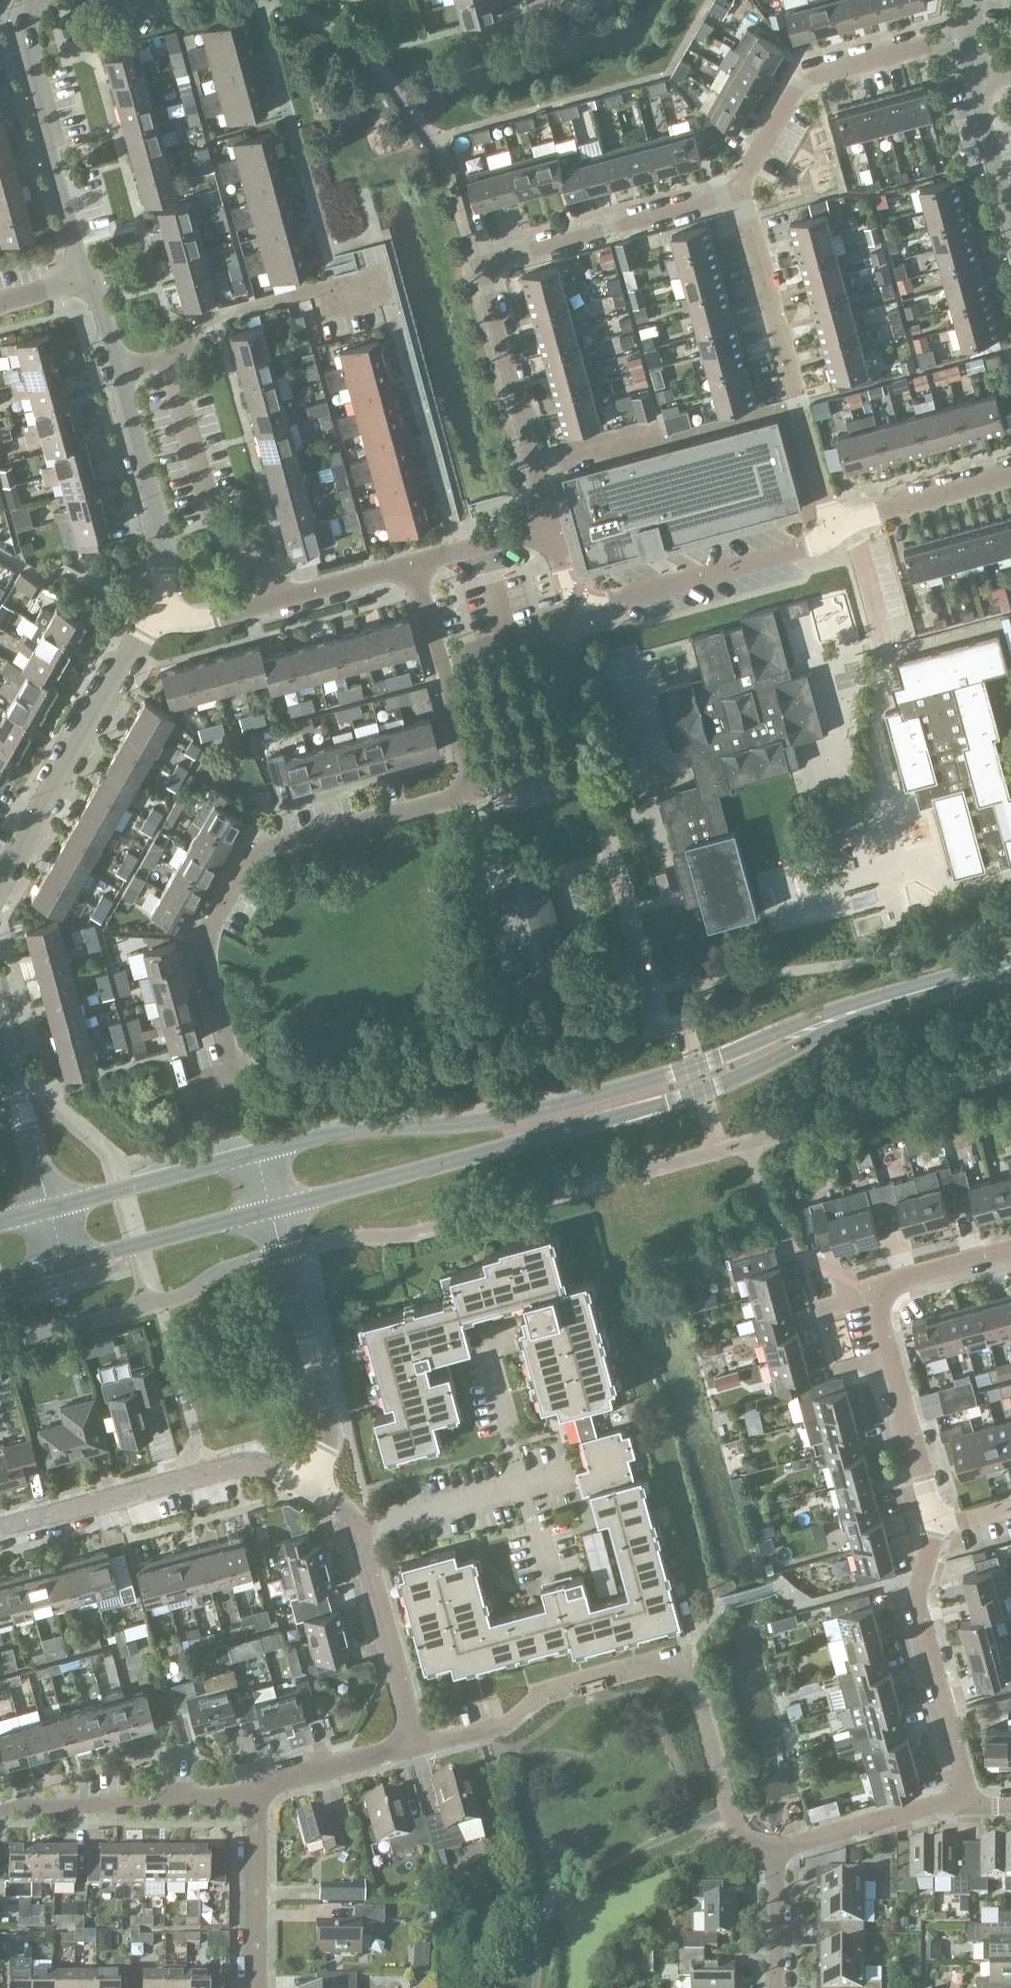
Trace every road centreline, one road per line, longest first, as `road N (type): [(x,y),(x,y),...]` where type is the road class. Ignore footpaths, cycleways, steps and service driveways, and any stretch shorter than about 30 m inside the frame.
road 1 (residential): [(413,563),(474,791),(252,853),(204,945),(246,1099)]
road 2 (secondary): [(856,1011),(844,1007),(701,1063),(499,1119),(353,1129),(255,1152)]
road 3 (secondary): [(271,1209),(674,1100),(848,1022),(856,1011)]
road 4 (residential): [(534,469),(480,263),(740,192)]
road 5 (unclassified): [(550,525),(570,594),(594,602),(811,545),(832,523)]
road 6 (residential): [(0,1528),(248,1462),(306,1486)]
road 7 (unclassified): [(0,882),(157,605)]
road 8 (residential): [(740,192),(802,77),(964,34)]
road 9 (residential): [(415,1743),(507,1724),(546,1687),(687,1658)]
road 10 (residential): [(306,1486),(330,1431),(271,1209)]
road 11 (unclassified): [(85,280),(22,36),(30,0)]
road 12 (residential): [(965,1804),(916,1598),(936,1525)]
road 13 (residential): [(276,600),(267,564),(221,536),(211,516),(167,358)]
road 14 (residential): [(255,1788),(0,1810)]
road 15 (residential): [(167,358),(183,353),(202,319),(307,291),(335,295),(392,280)]
road 16 (residential): [(936,1525),(871,1289)]
road 17 (unclassified): [(157,605),(166,549),(118,371)]
road 18 (residential): [(358,1530),(576,1470)]
road 19 (residential): [(358,1530),(415,1743)]
road 20 (residential): [(797,403),(740,192)]
road 21 (residential): [(775,1848),(730,1814),(687,1658)]
road 22 (secondary): [(64,1263),(271,1209)]
road 23 (secondary): [(255,1152),(49,1208)]
road 24 (residential): [(255,1788),(254,1987)]
road 25 (residential): [(775,1848),(932,1805),(965,1804)]
road 26 (unclassified): [(49,1208),(0,1030)]
road 27 (residential): [(415,1743),(255,1788)]
road 28 (unclassified): [(851,517),(1010,475)]
road 29 (secondary): [(856,1011),(1005,968)]
road 30 (unclassified): [(974,84),(1010,224)]
road 31 (residential): [(871,1289),(1010,1252)]
road 32 (unclassified): [(413,563),(550,525)]
road 33 (unclassified): [(413,563),(276,600)]
road 34 (residential): [(775,1848),(775,1987)]
road 35 (unclassified): [(851,517),(886,646)]
road 36 (unclassified): [(832,523),(797,403)]
road 37 (unclassified): [(276,600),(196,619),(157,605)]

